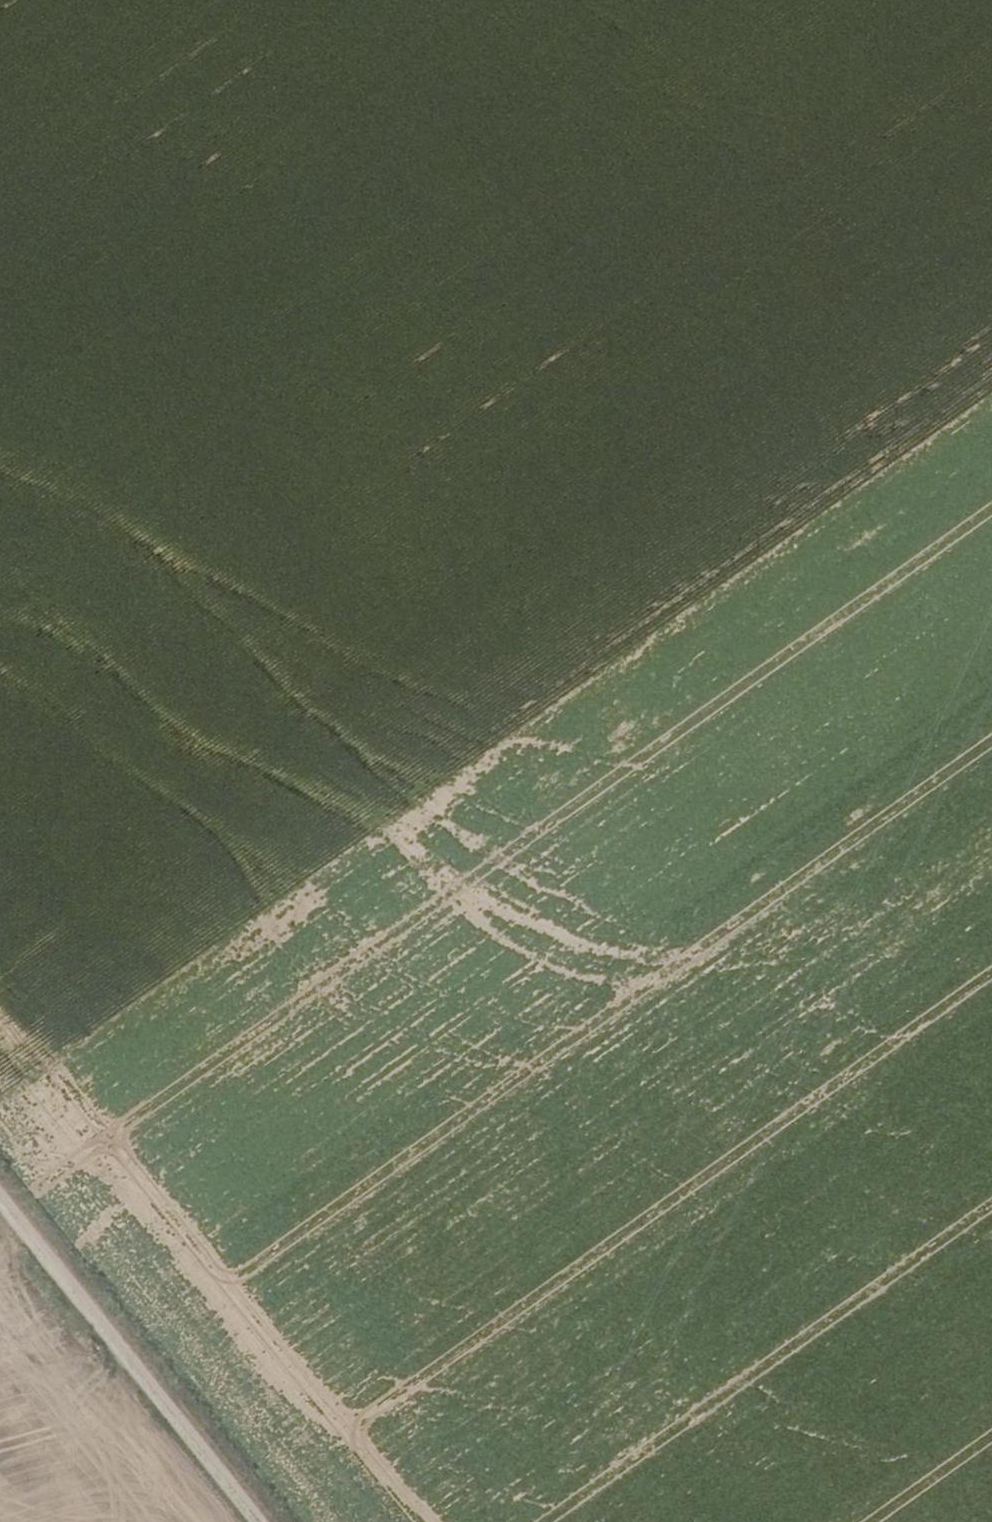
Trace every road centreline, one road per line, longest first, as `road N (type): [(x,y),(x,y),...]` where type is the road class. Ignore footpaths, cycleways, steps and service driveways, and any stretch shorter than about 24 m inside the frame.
road 1 (track): [(0,1210),(252,1521)]

